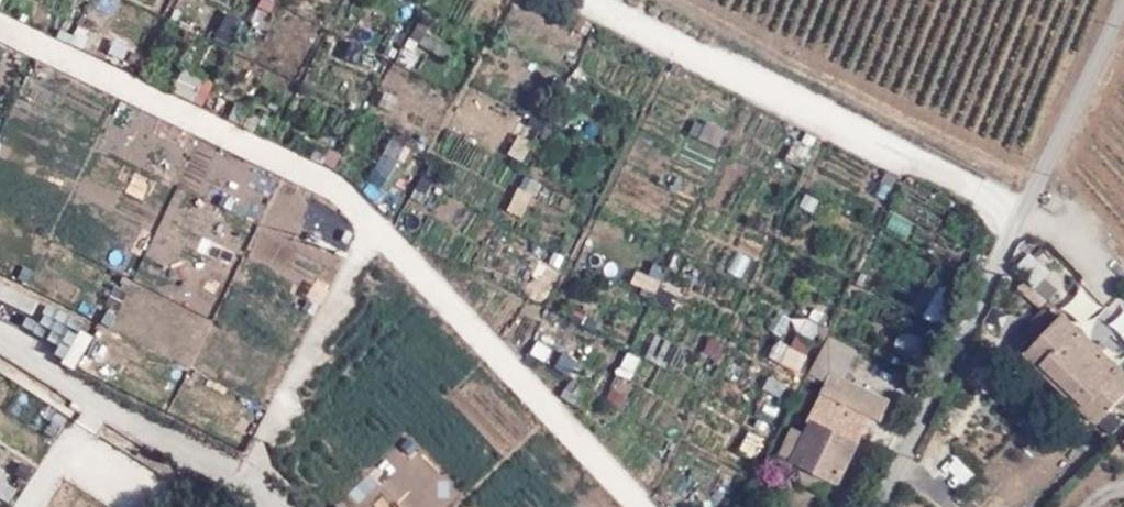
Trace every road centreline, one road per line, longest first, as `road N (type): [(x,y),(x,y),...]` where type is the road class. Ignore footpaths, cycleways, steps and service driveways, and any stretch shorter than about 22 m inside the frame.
road 1 (unclassified): [(879,506),(1123,3)]
road 2 (track): [(100,398),(27,506)]

